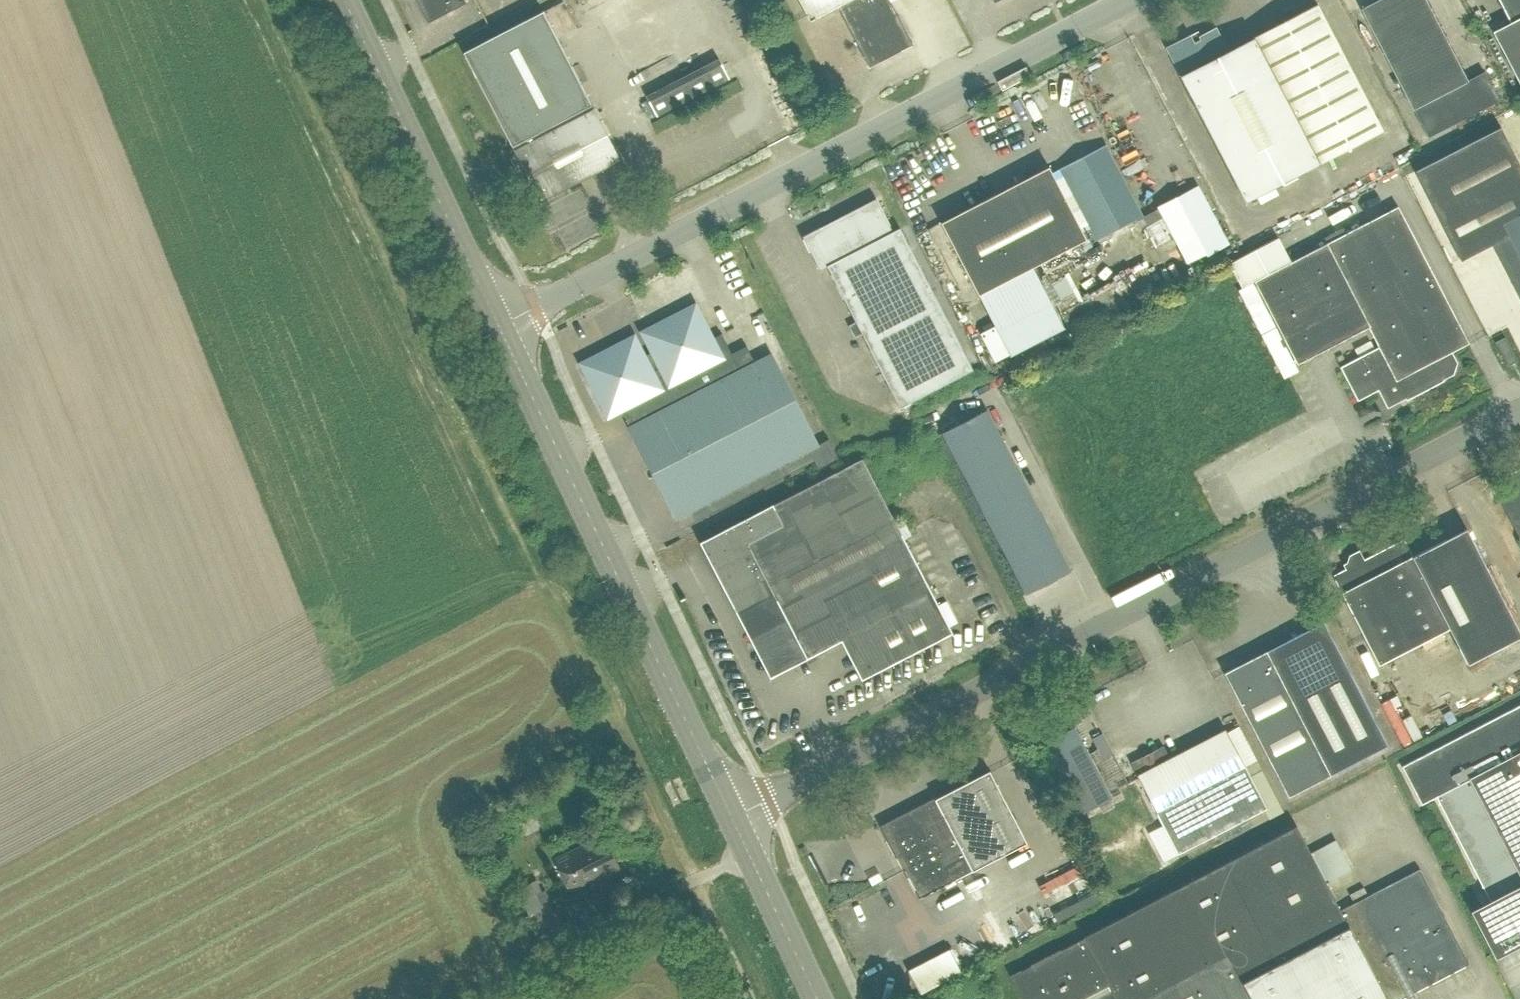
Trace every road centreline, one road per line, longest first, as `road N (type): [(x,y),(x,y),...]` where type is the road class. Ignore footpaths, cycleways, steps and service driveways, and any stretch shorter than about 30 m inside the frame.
road 1 (unclassified): [(735,819),(1519,410)]
road 2 (unclassified): [(498,324),(1127,0)]
road 3 (tertiary): [(735,819),(498,324)]
road 4 (tertiary): [(498,324),(346,0)]
road 5 (tertiary): [(818,998),(735,819)]
road 6 (track): [(755,998),(695,881)]

